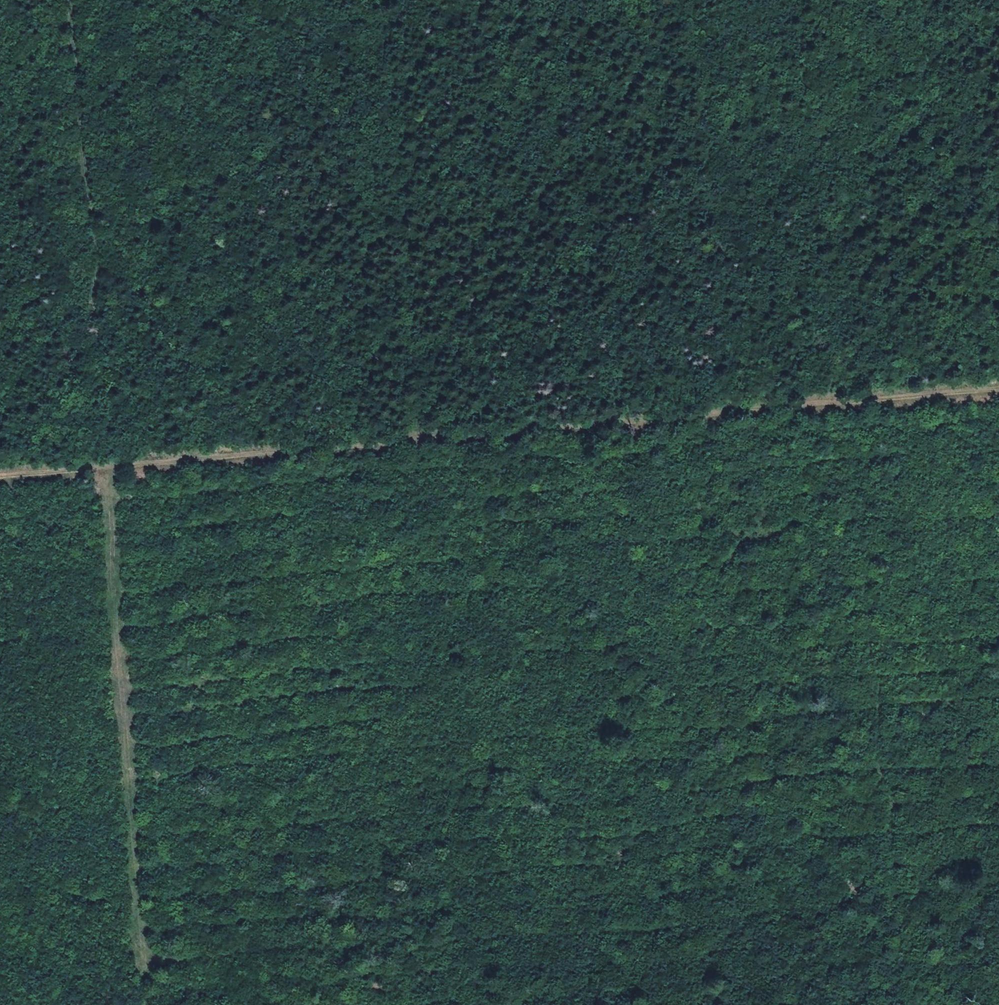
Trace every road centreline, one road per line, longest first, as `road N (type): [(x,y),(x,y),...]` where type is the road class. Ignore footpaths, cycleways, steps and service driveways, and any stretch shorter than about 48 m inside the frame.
road 1 (track): [(822,404),(861,866),(898,947),(945,1004)]

